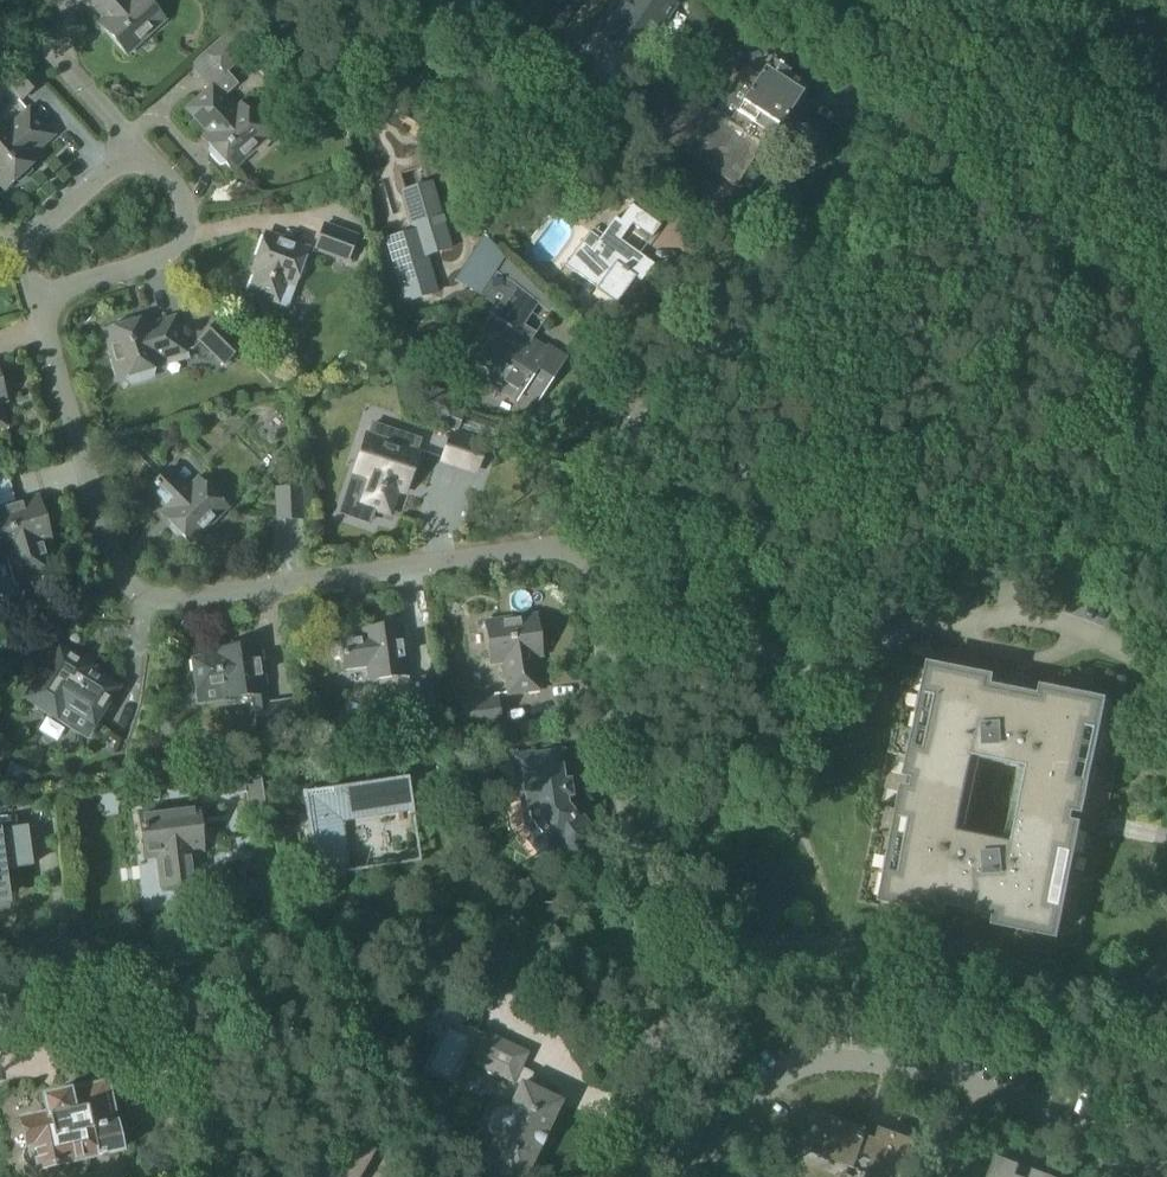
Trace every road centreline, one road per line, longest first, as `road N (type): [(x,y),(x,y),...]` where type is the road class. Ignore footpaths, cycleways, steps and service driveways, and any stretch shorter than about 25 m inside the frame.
road 1 (residential): [(607,541),(204,599),(139,593),(112,558),(35,297)]
road 2 (residential): [(647,949),(514,950),(297,911),(165,970),(18,942)]
road 3 (unclassified): [(607,541),(620,470),(648,411),(798,278),(831,219),(869,83)]
road 4 (unclassified): [(647,949),(607,541)]
road 5 (residential): [(134,148),(180,202),(179,240),(157,261),(35,297)]
road 6 (unclassified): [(611,1176),(652,1035),(647,949)]
road 7 (residential): [(35,297),(32,242),(134,148)]
road 8 (unclassified): [(869,83),(743,0)]
road 9 (residential): [(134,148),(48,52)]

